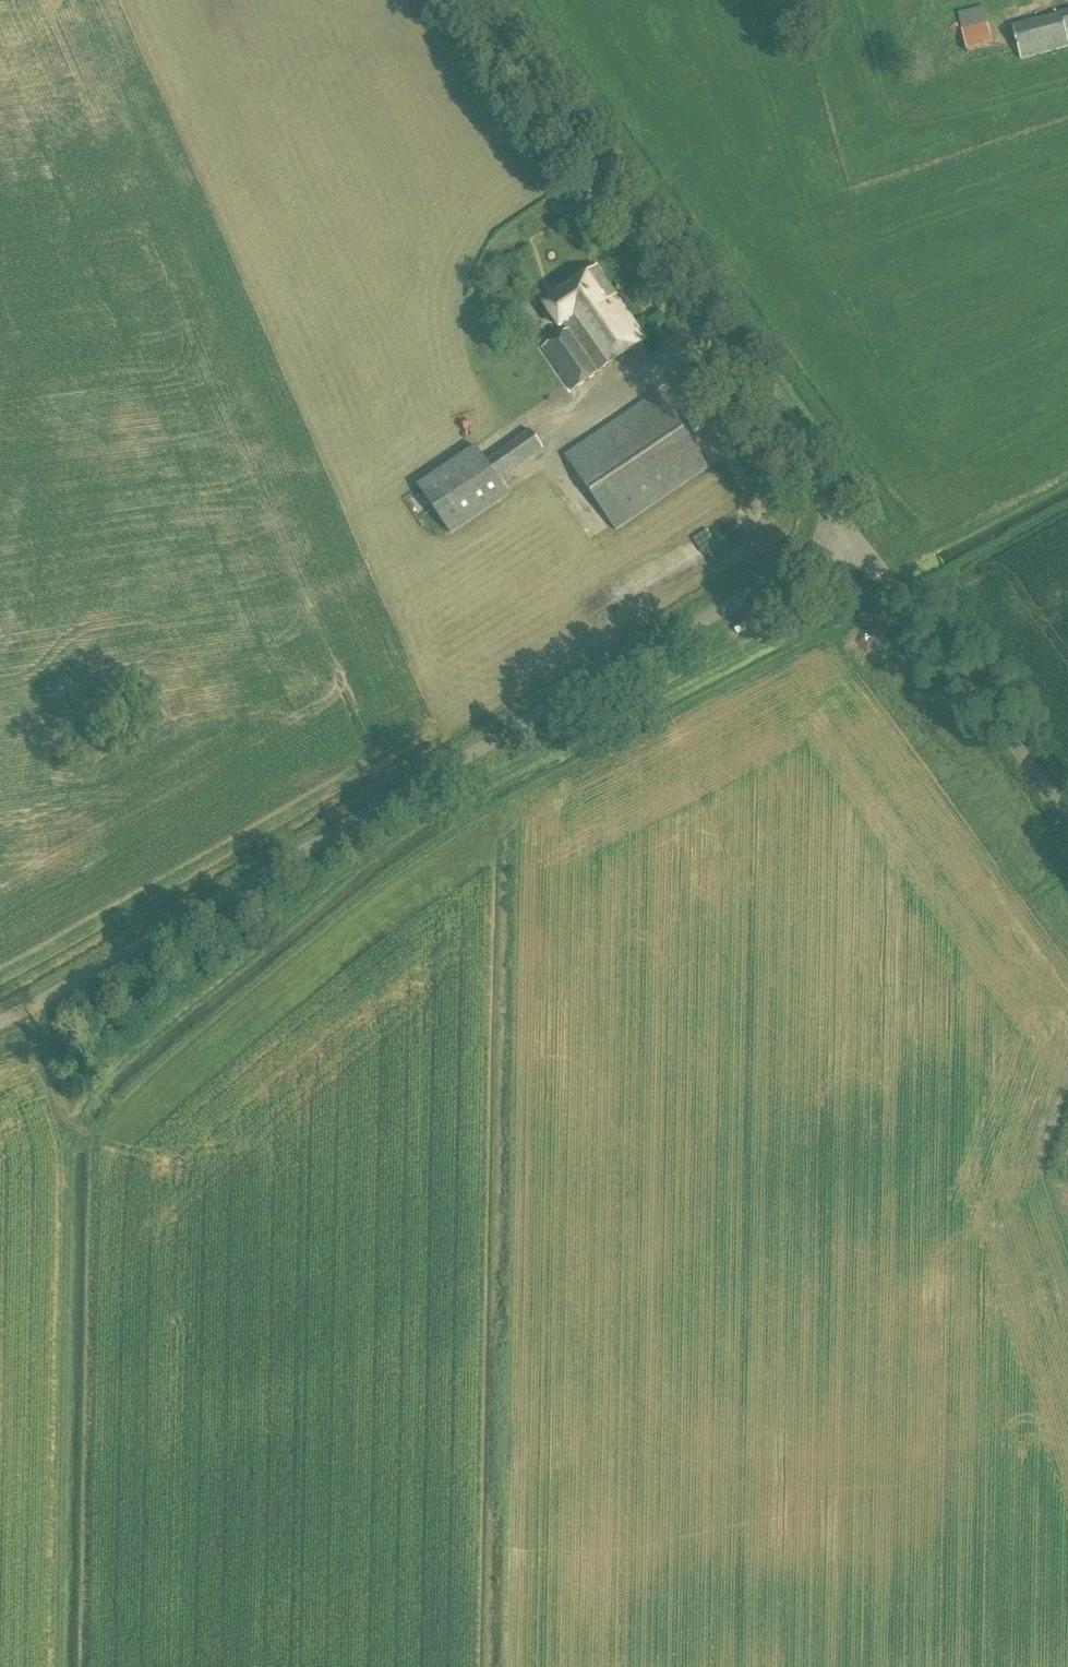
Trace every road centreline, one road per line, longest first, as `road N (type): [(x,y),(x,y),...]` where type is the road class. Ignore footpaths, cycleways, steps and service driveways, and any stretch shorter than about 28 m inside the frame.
road 1 (unclassified): [(0,1033),(208,901),(852,536)]
road 2 (unclassified): [(852,536),(468,0)]
road 3 (unclassified): [(1067,812),(852,536)]

